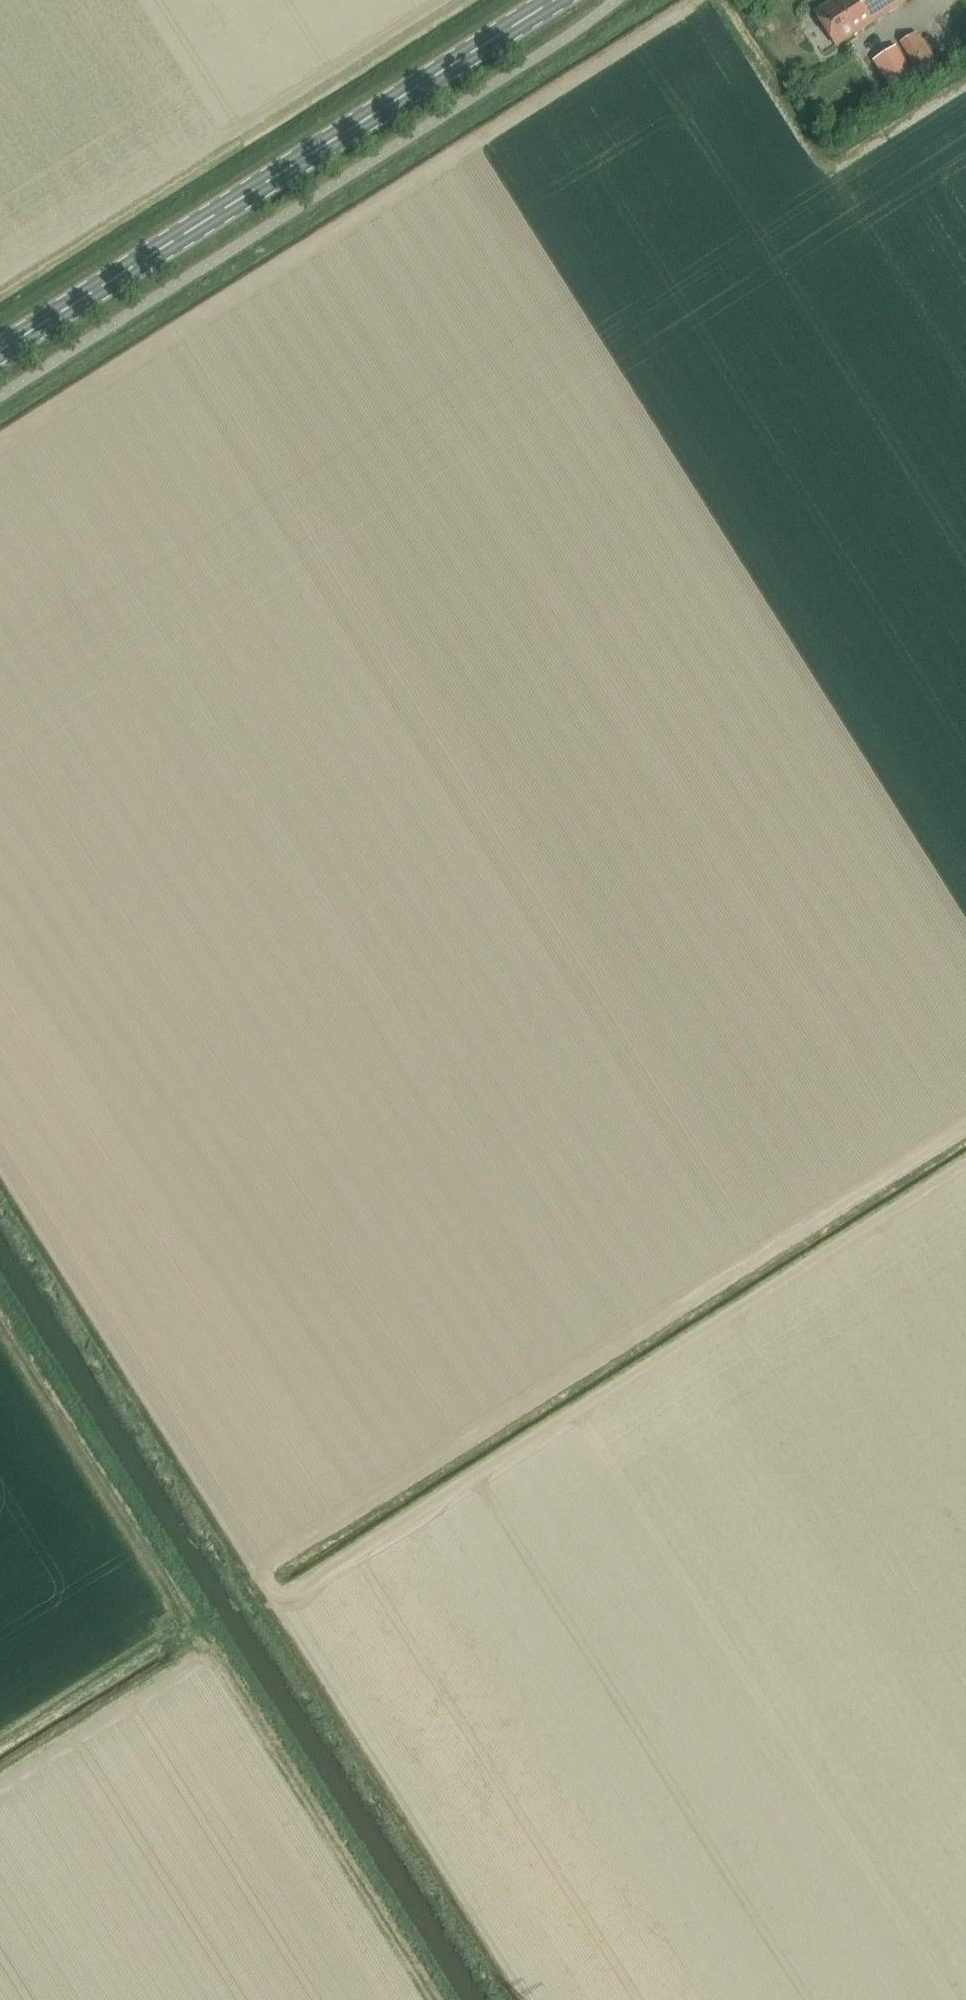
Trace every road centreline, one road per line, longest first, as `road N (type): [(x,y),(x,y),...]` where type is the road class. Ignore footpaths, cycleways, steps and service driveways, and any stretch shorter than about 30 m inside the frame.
road 1 (secondary): [(0,350),(555,0)]

